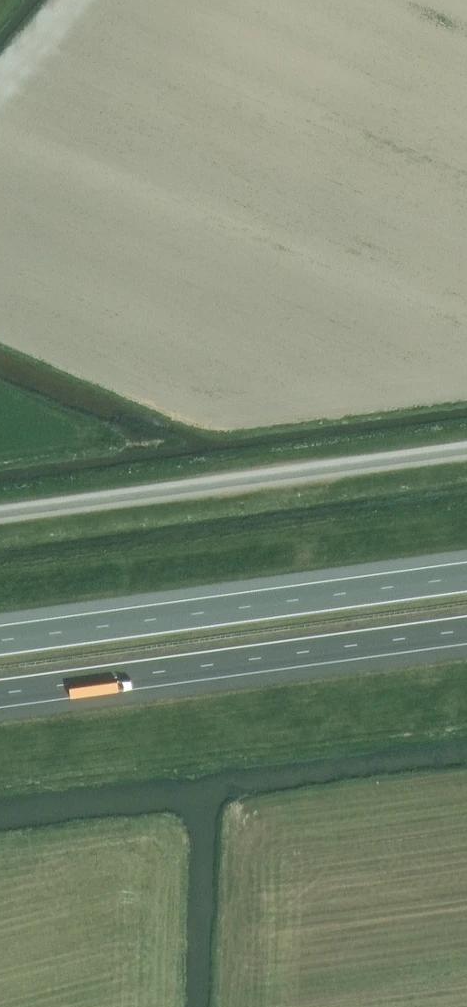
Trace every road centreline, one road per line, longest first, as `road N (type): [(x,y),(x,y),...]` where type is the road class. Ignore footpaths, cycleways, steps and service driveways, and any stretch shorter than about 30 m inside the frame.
road 1 (tertiary): [(0,518),(466,452)]
road 2 (motorway): [(466,576),(0,640)]
road 3 (motorway): [(0,694),(466,631)]

